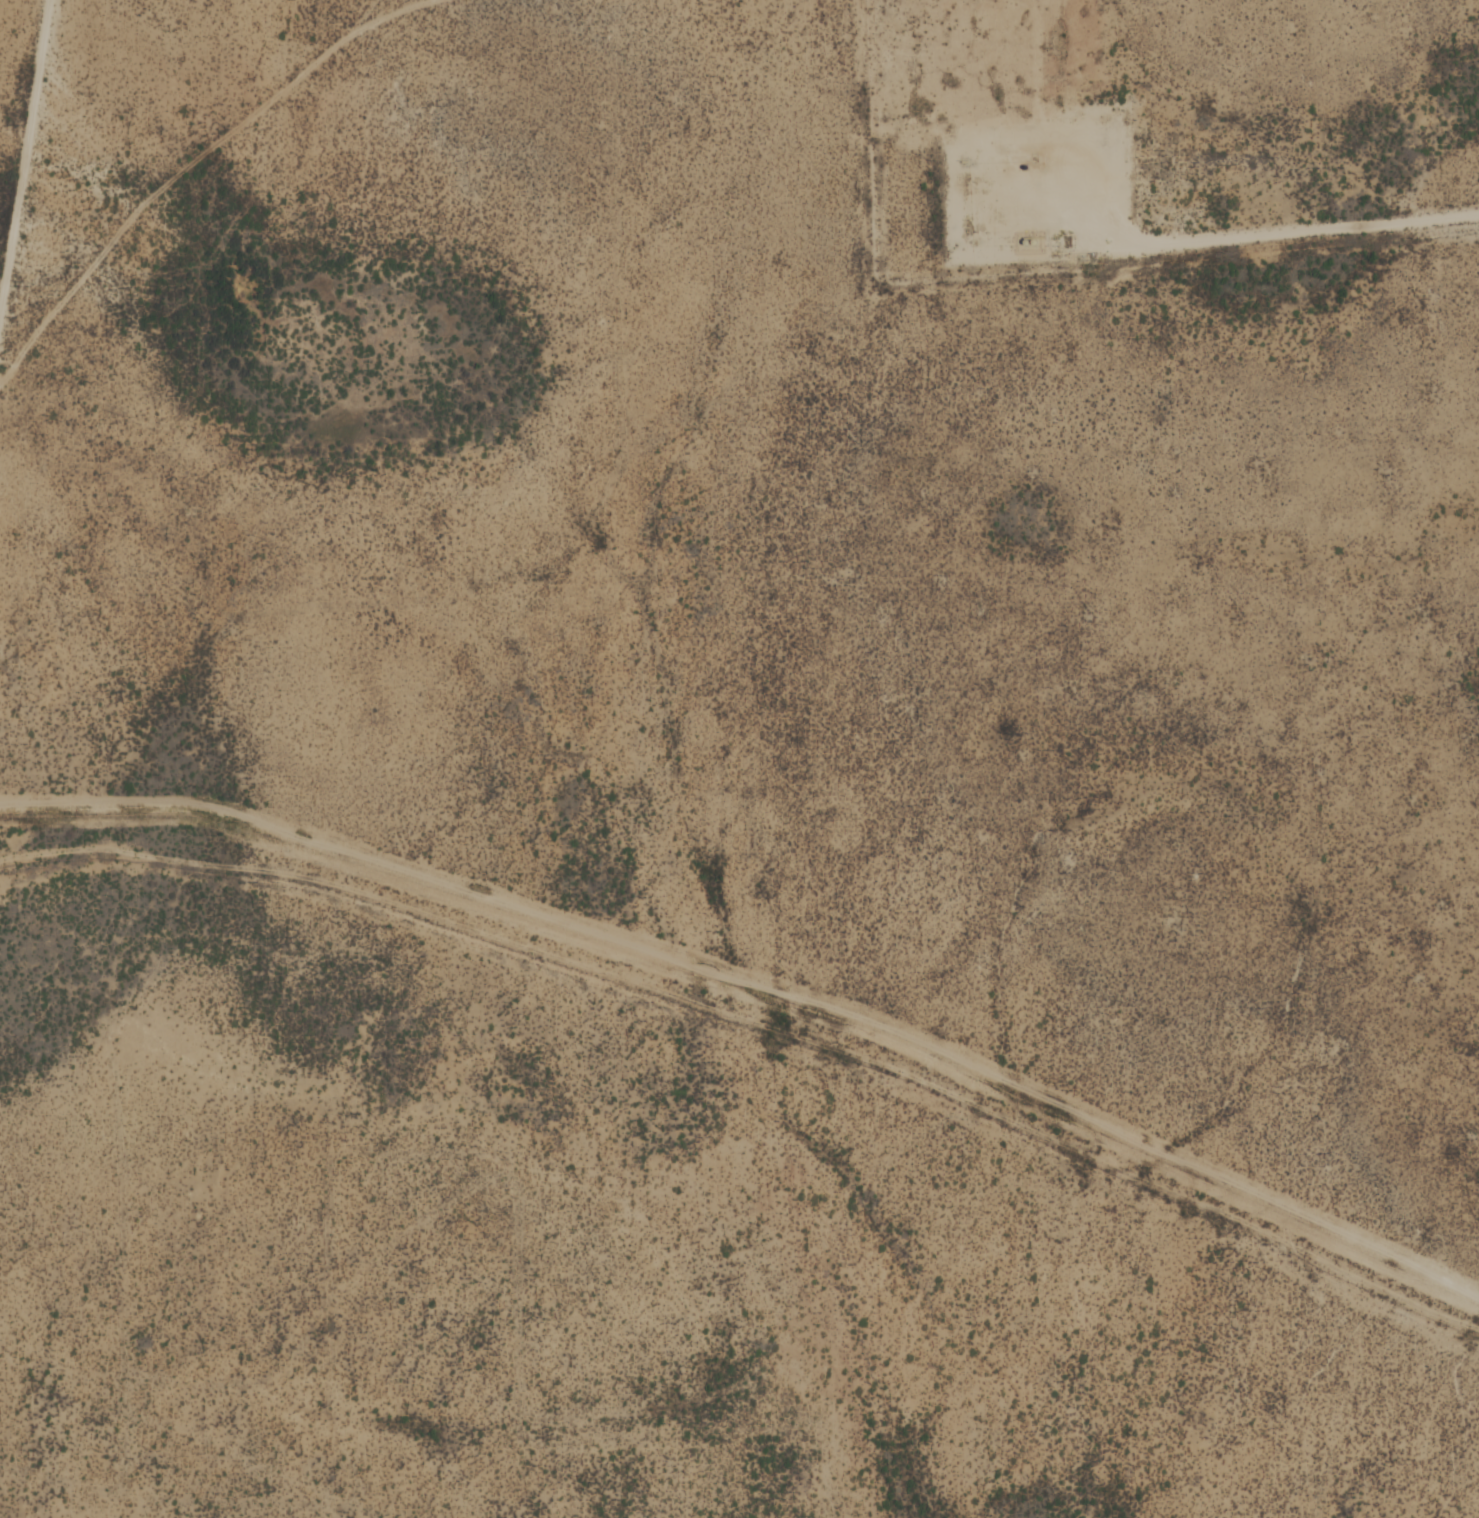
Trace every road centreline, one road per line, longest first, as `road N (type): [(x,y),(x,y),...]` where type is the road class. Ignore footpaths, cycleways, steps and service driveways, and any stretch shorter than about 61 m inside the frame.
road 1 (residential): [(0,315),(49,0)]

